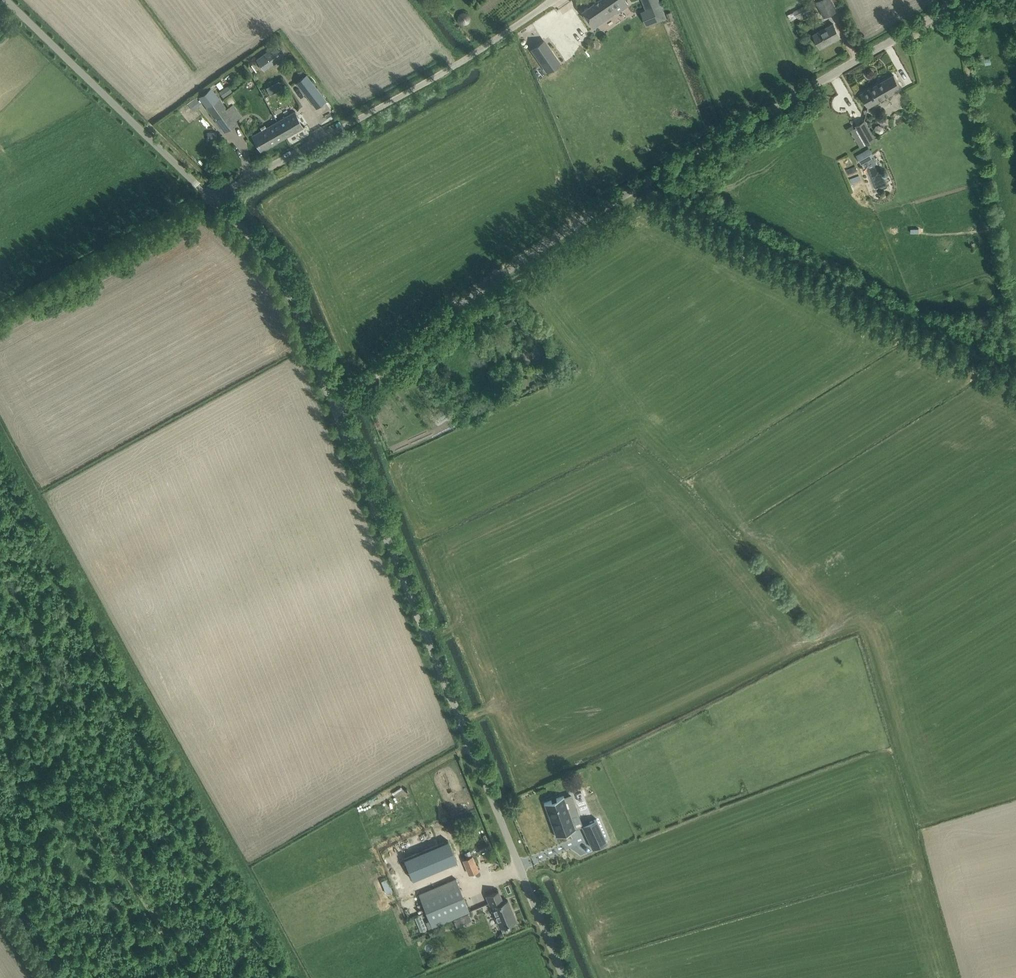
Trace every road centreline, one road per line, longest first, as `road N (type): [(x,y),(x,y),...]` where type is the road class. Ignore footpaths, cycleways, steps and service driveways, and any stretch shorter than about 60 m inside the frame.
road 1 (unclassified): [(335,409),(468,294),(548,238),(943,0)]
road 2 (unclassified): [(564,977),(335,409)]
road 3 (unclassified): [(212,198),(562,0)]
road 4 (unclassified): [(212,198),(8,0)]
road 5 (unclassified): [(335,409),(276,262),(212,198)]
road 6 (unclassified): [(959,977),(887,745)]
road 7 (track): [(212,198),(0,313)]

